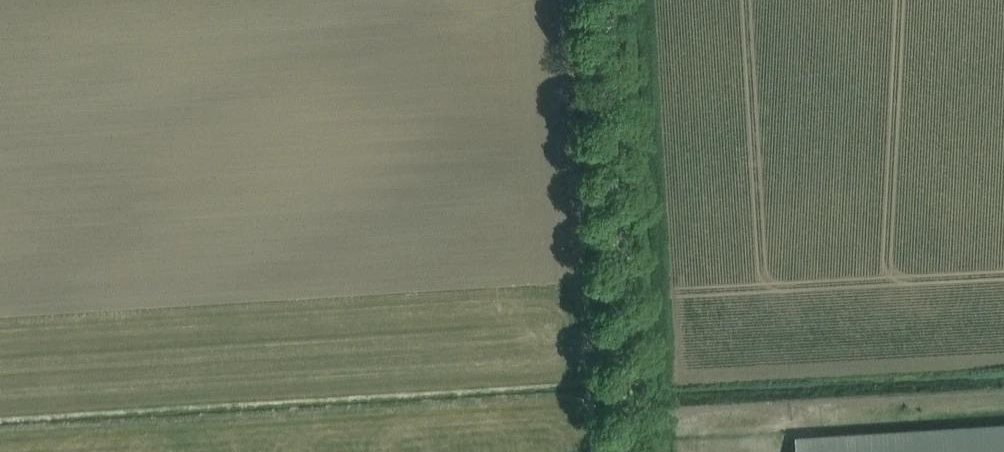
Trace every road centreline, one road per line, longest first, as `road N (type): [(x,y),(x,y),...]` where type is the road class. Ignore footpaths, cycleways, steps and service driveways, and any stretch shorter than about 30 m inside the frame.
road 1 (unclassified): [(630,451),(607,0)]

